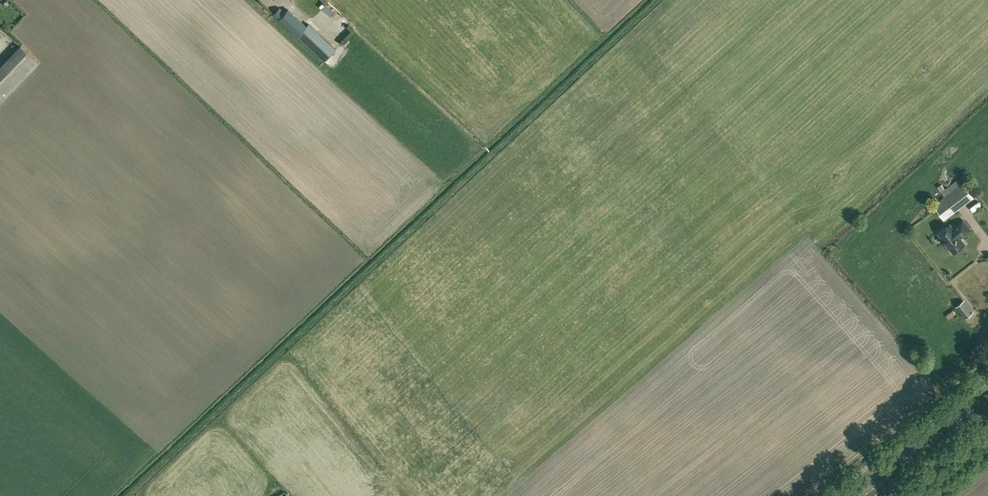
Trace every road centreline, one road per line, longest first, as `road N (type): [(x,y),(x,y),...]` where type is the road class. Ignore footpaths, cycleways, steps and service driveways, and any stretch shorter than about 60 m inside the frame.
road 1 (tertiary): [(855,495),(987,392)]

